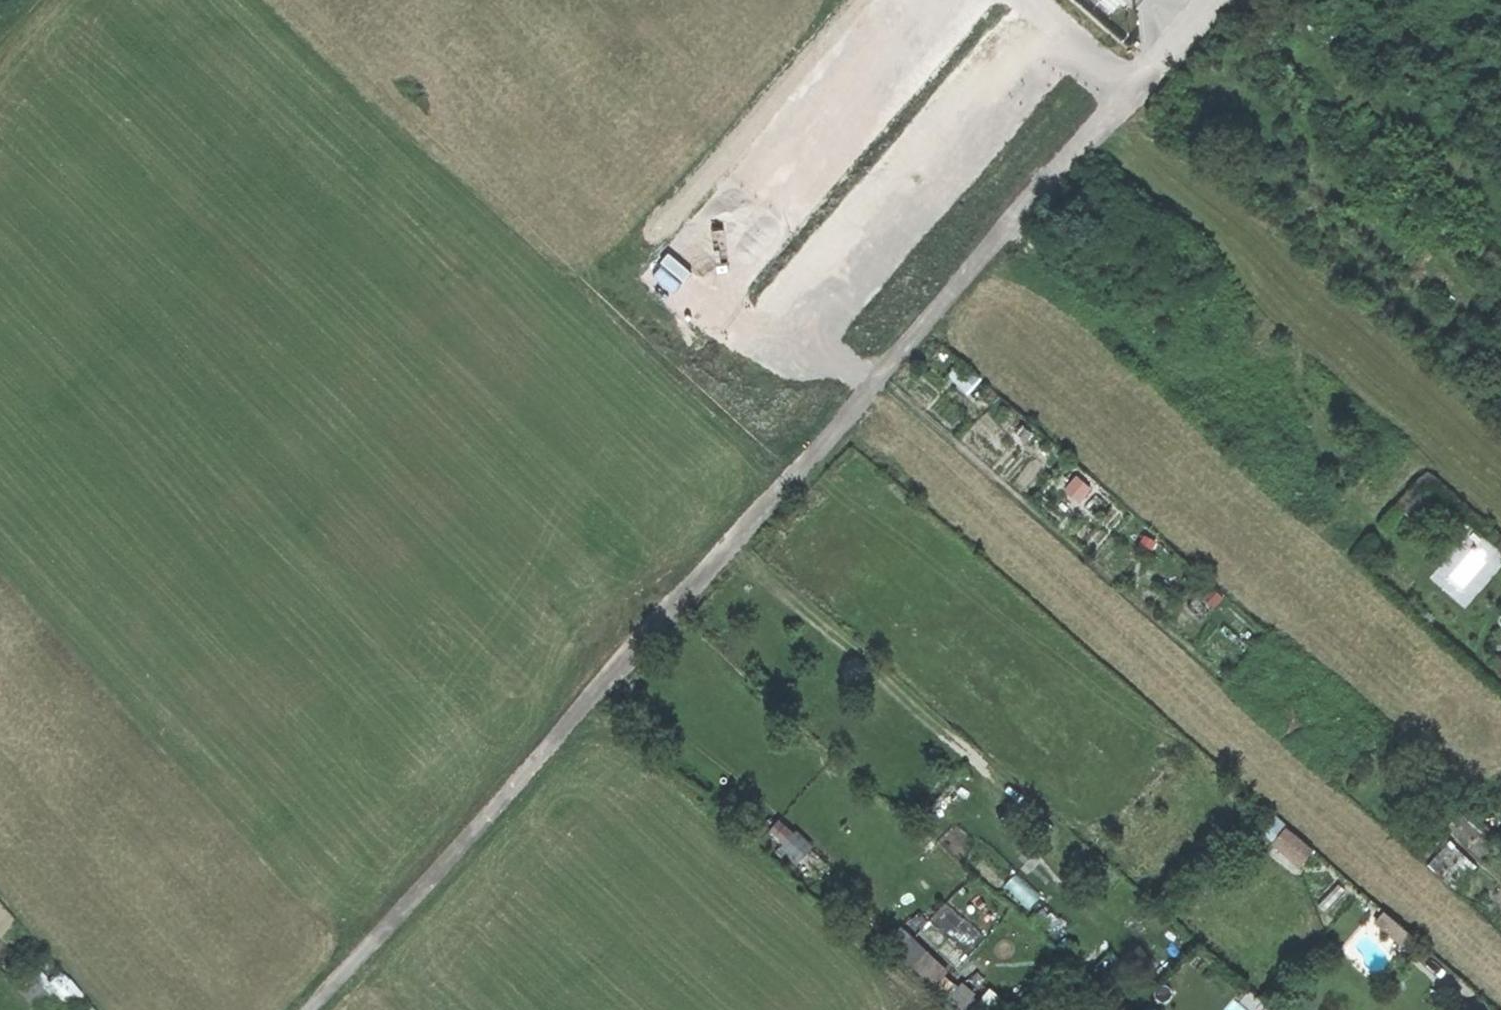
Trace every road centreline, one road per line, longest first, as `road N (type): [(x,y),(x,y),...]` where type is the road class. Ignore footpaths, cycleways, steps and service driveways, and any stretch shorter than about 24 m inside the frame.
road 1 (track): [(304,1009),(714,563),(1180,34)]

